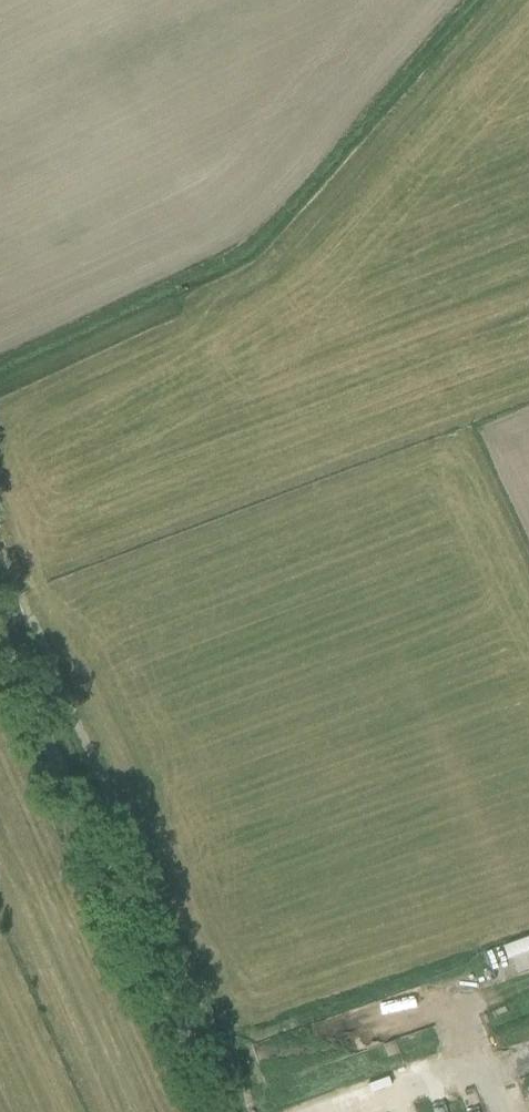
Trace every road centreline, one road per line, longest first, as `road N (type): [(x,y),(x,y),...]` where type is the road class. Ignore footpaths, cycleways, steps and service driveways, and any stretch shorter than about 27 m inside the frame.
road 1 (track): [(0,641),(211,1111)]

